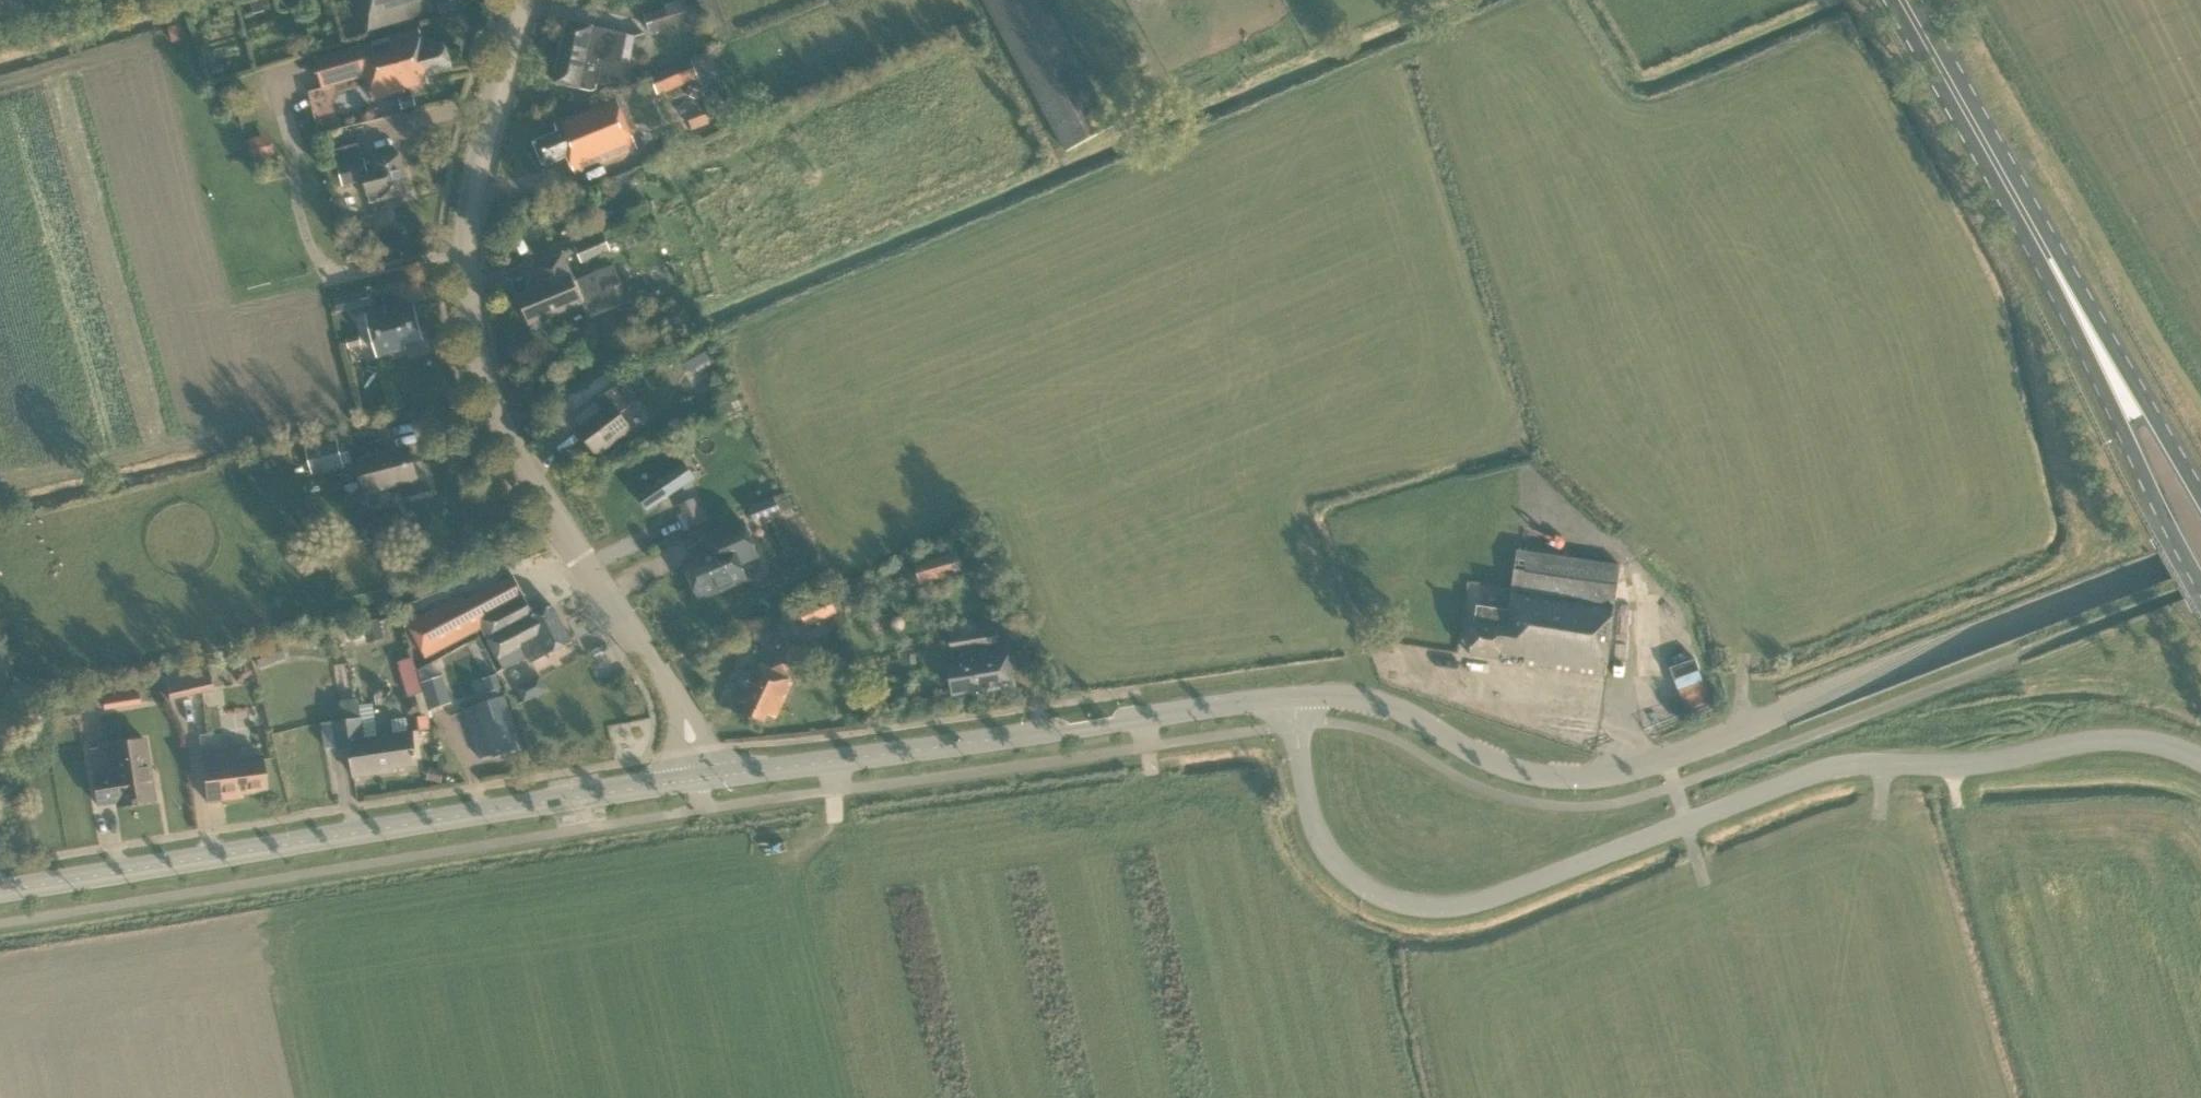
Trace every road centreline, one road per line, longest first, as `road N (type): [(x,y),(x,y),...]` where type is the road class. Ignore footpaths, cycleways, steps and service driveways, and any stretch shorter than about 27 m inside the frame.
road 1 (unclassified): [(2200,760),(2128,739),(1987,760),(1828,770),(1500,896),(1438,908),(1373,892),(1326,848),(1307,799),(1296,697)]
road 2 (tertiary): [(1296,697),(1386,705),(1512,768),(1587,778),(1663,761),(2200,555)]
road 3 (tertiary): [(698,780),(677,696),(511,443),(479,358),(469,281),(472,202),(517,0)]
road 4 (tertiary): [(0,890),(698,780)]
road 5 (tertiary): [(698,780),(1296,697)]
road 6 (trunk): [(2050,260),(2099,383),(2200,579)]
road 7 (trunk): [(2050,260),(1902,0)]
road 8 (trunk): [(2200,496),(2112,344),(2050,260)]

